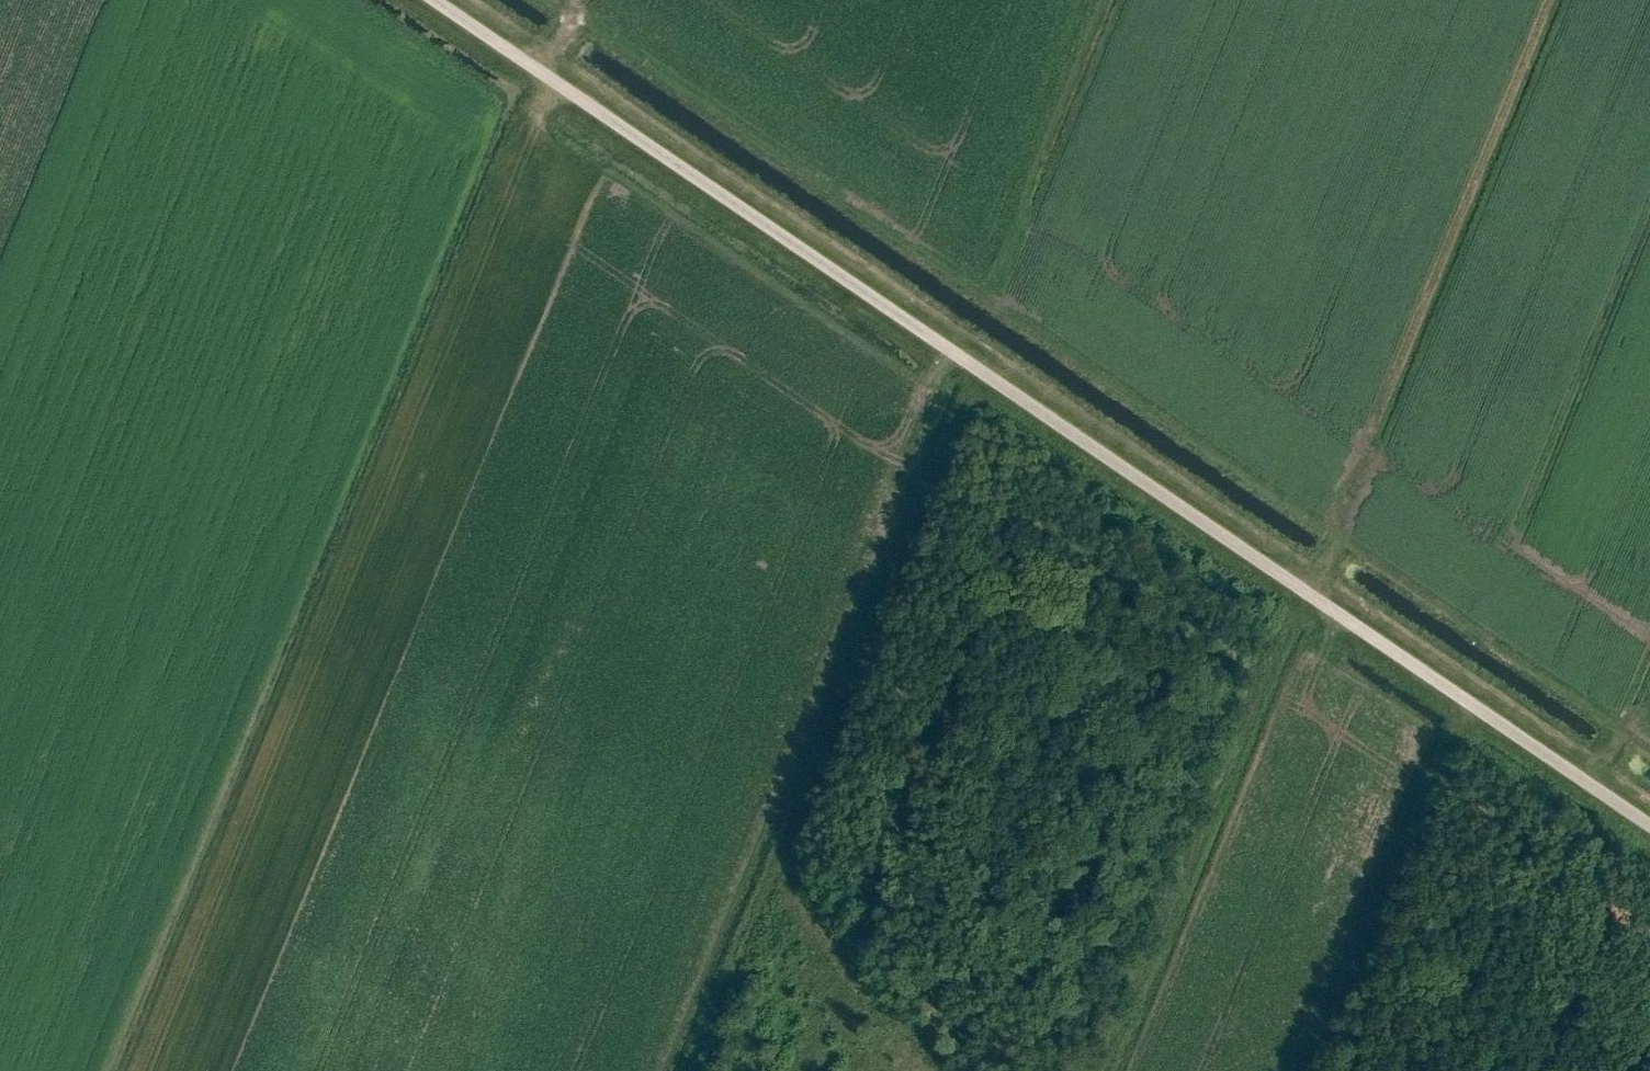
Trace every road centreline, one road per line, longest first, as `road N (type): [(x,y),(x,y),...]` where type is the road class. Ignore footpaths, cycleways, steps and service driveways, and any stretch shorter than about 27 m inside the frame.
road 1 (unclassified): [(1649,827),(435,0)]

